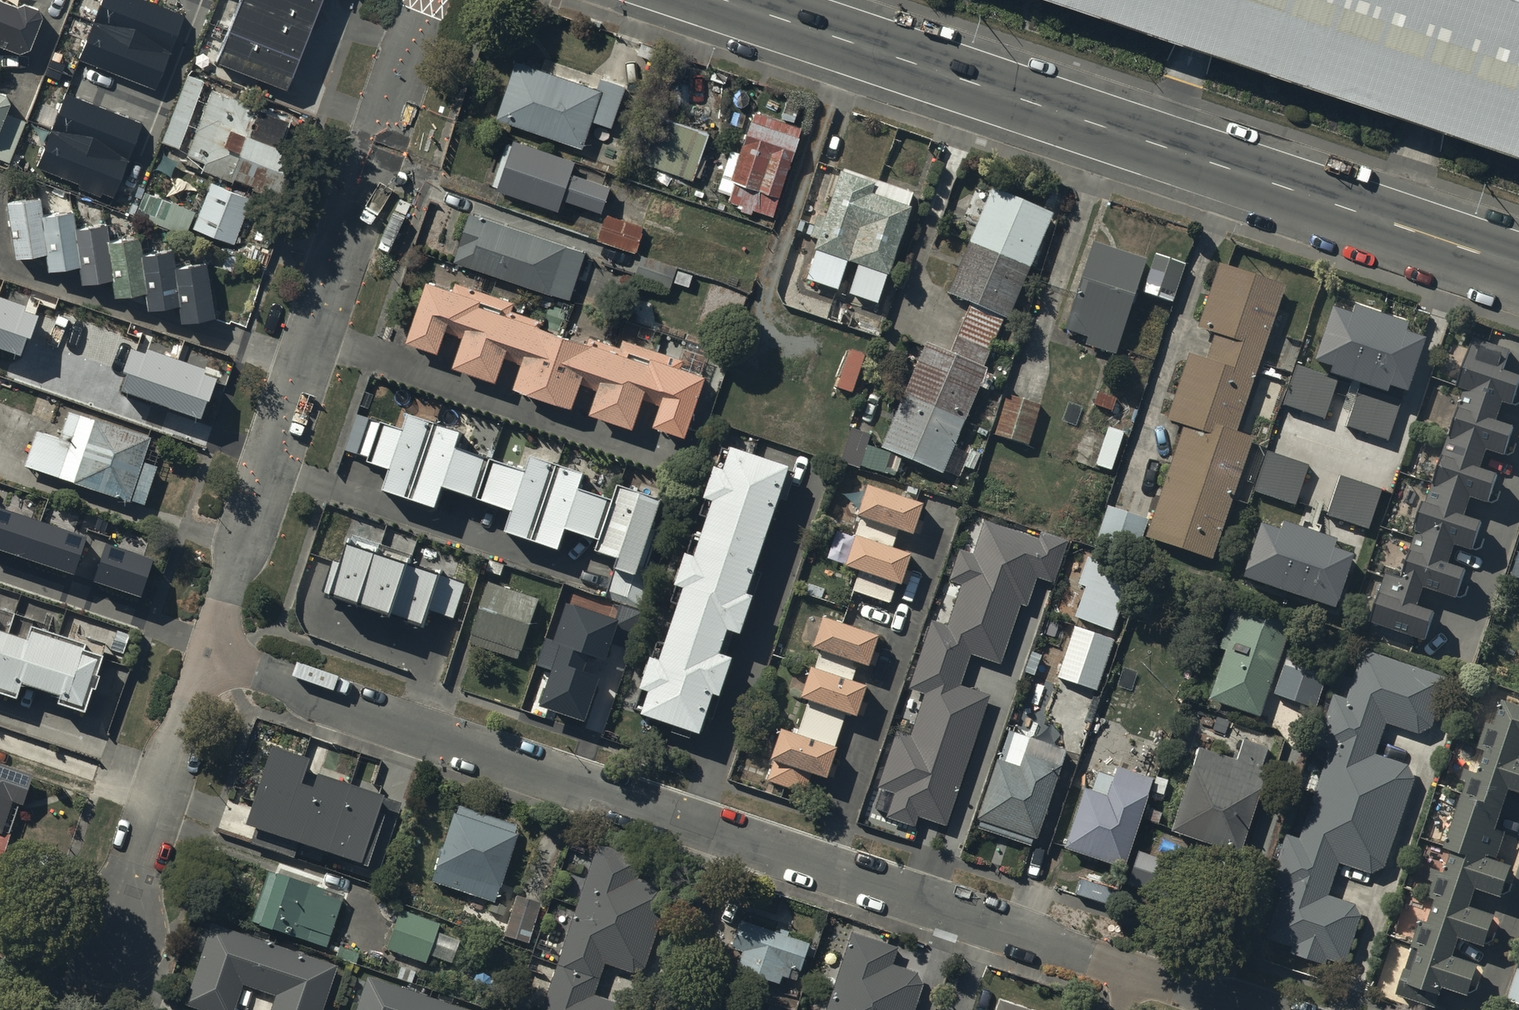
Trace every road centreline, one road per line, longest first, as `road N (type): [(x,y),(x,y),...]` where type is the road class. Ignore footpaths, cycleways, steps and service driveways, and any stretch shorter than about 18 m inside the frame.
road 1 (residential): [(210,662),(1136,977)]
road 2 (tertiary): [(1518,266),(726,0)]
road 3 (residential): [(431,0),(210,662)]
road 4 (residential): [(210,662),(117,943)]

